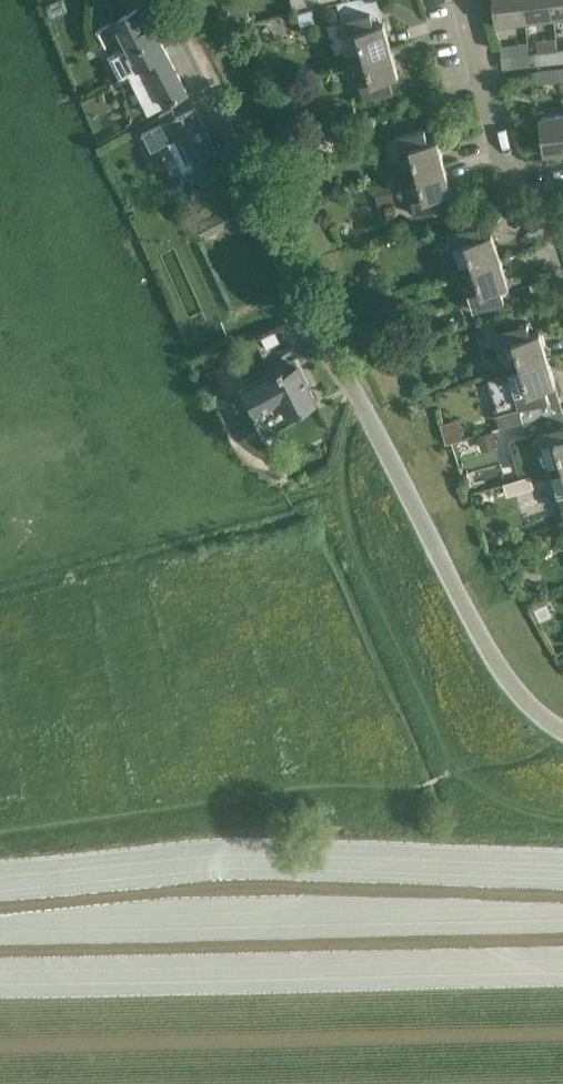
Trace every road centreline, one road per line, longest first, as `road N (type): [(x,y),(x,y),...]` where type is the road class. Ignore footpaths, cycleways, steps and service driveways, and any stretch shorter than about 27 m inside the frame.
road 1 (unclassified): [(562,731),(493,661),(160,0)]
road 2 (residential): [(562,189),(522,176),(504,148),(462,0)]

